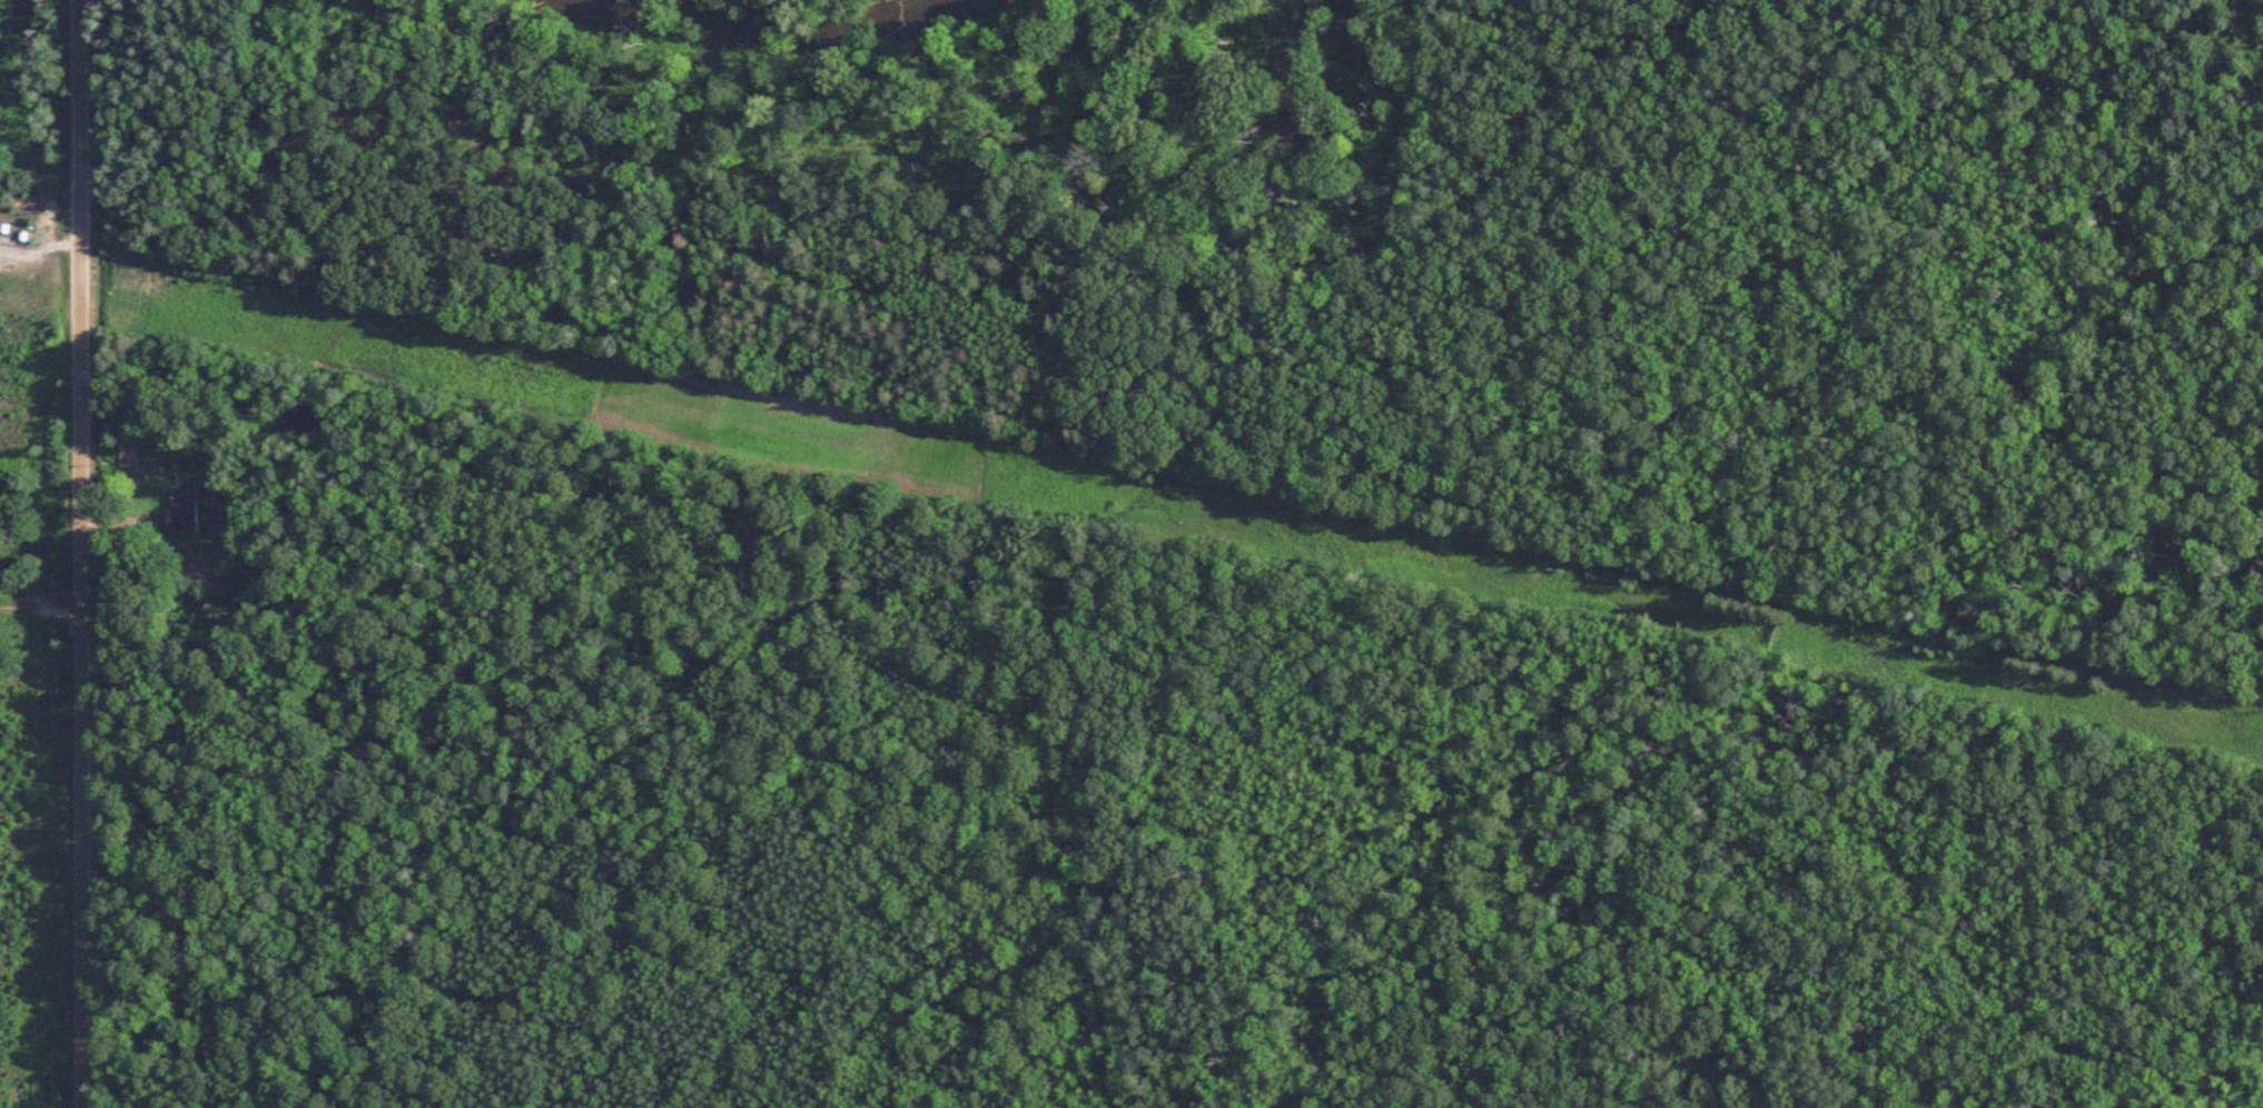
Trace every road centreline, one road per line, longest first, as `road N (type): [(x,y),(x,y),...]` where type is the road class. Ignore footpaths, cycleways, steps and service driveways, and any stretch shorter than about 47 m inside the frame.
road 1 (residential): [(82,1107),(78,0)]

